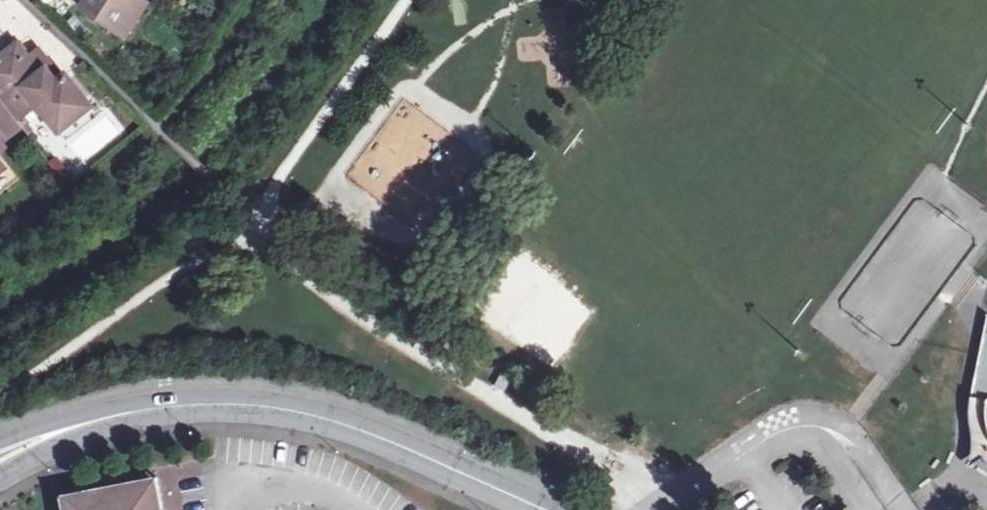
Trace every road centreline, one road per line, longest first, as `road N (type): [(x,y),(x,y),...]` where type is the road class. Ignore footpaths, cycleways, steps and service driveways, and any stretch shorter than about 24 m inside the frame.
road 1 (secondary): [(101,419),(199,406),(301,412),(393,442),(545,509)]
road 2 (residential): [(352,509),(324,493),(274,485),(253,488),(233,509)]

